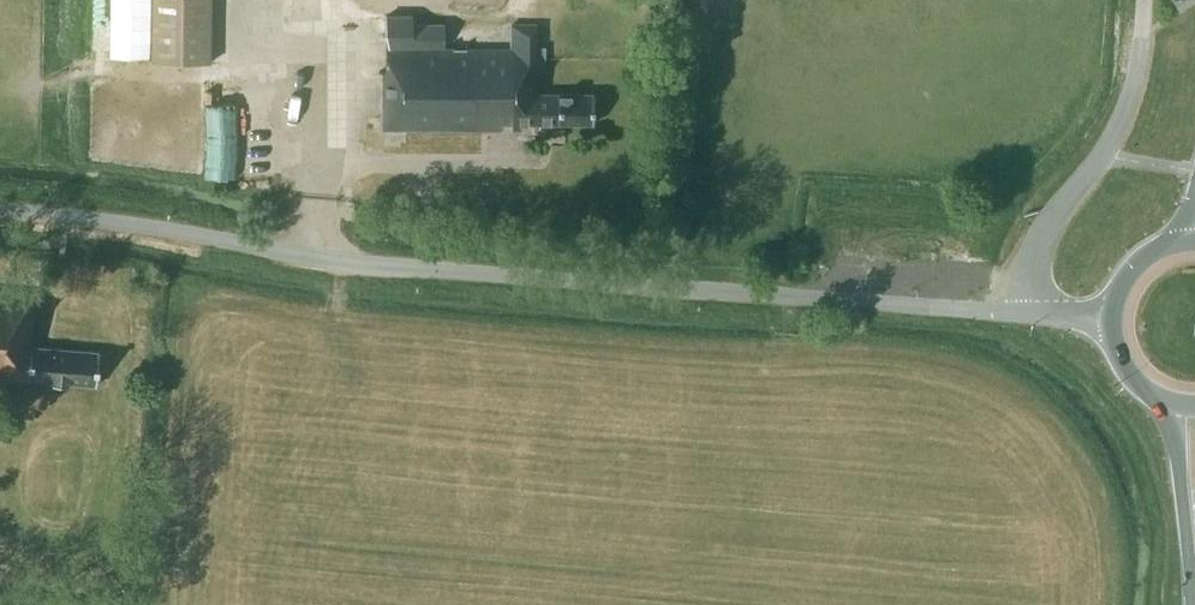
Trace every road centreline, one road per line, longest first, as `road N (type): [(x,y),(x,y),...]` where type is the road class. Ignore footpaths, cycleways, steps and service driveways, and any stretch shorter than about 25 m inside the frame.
road 1 (unclassified): [(1032,311),(339,262),(0,209)]
road 2 (unclassified): [(1032,311),(1041,240),(1120,123),(1143,29)]
road 3 (primary): [(1171,403),(1194,591)]

